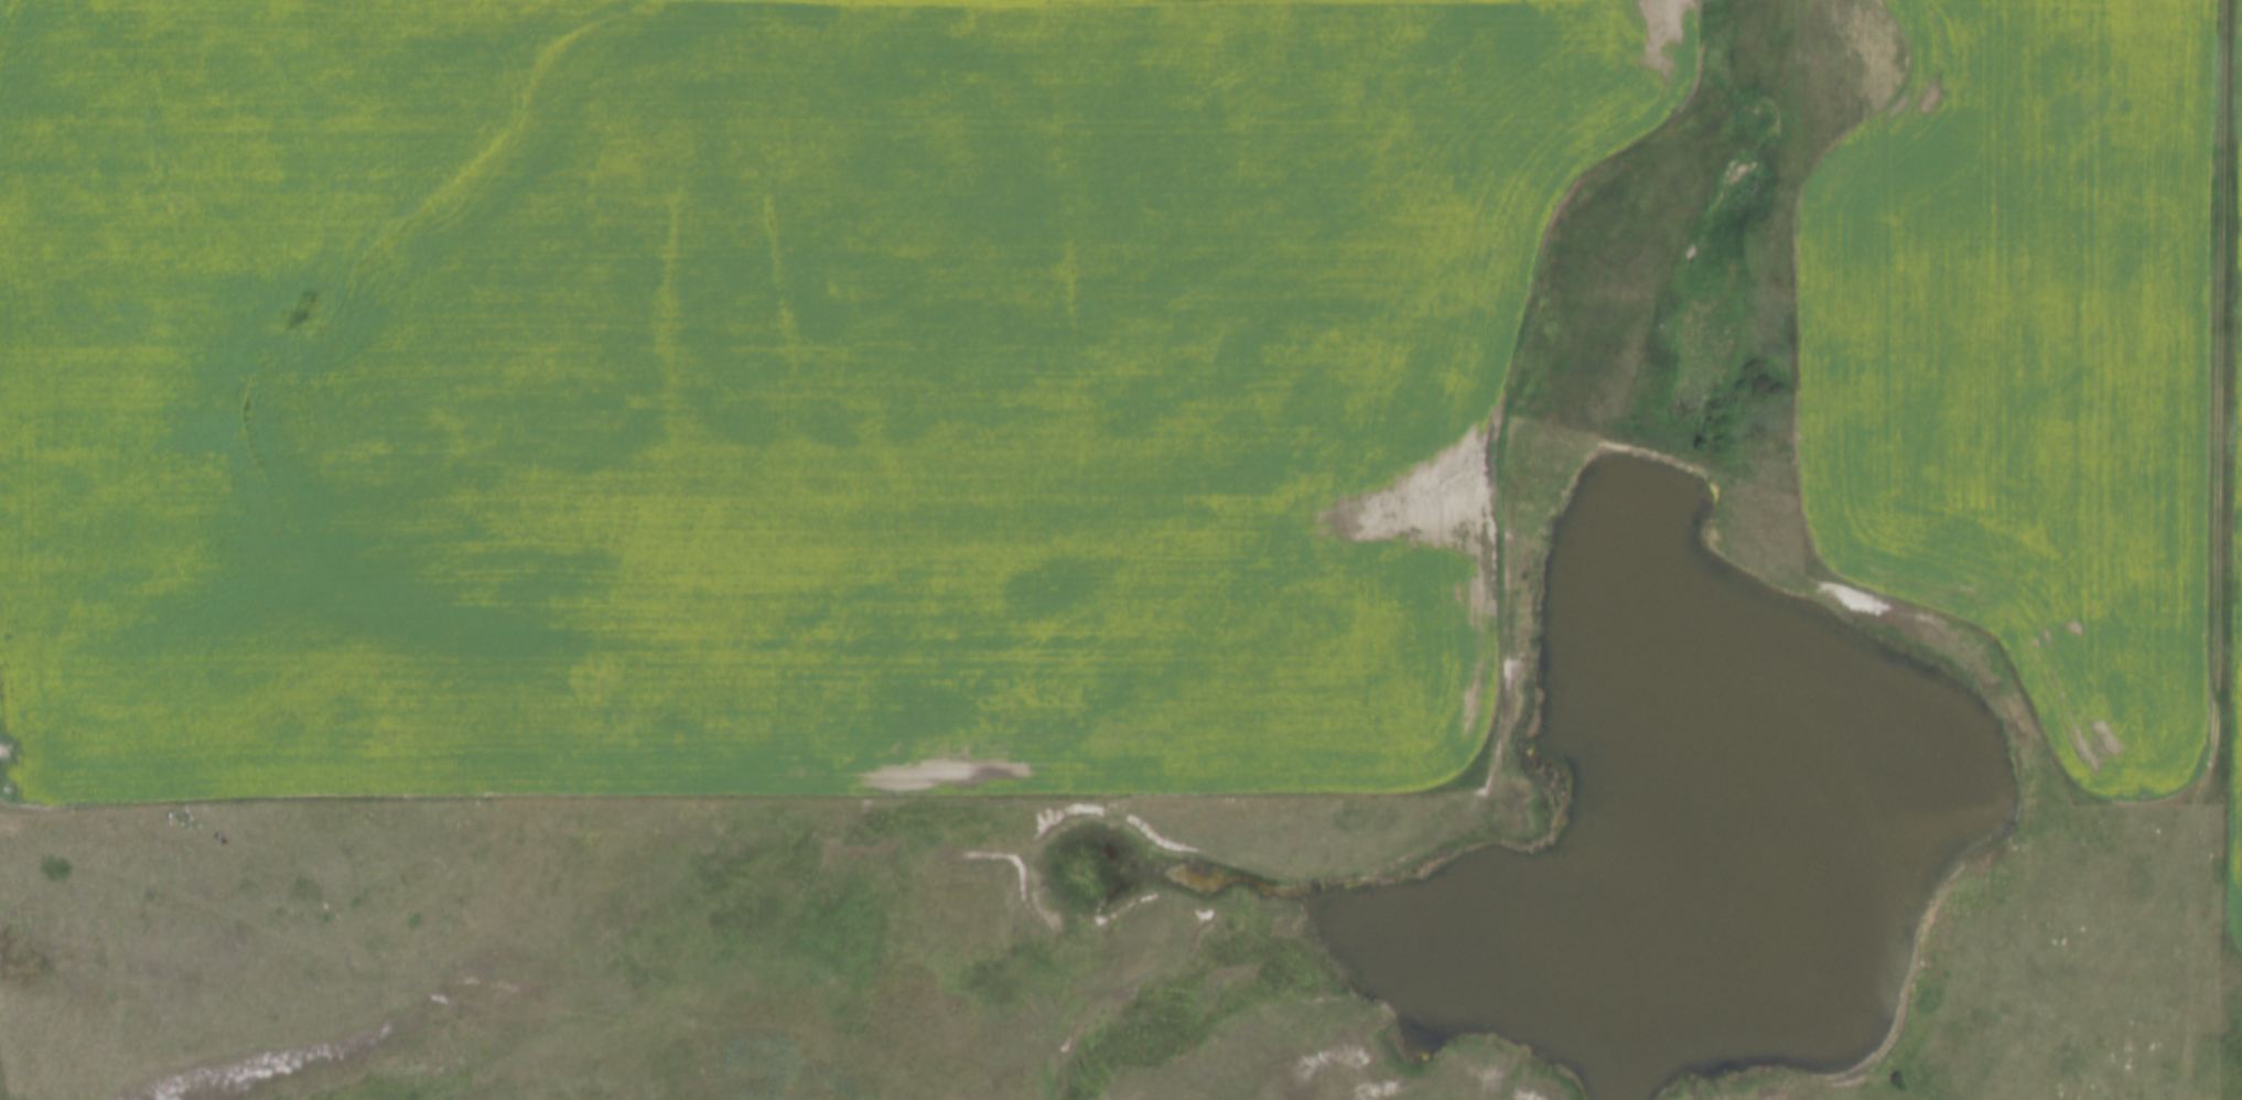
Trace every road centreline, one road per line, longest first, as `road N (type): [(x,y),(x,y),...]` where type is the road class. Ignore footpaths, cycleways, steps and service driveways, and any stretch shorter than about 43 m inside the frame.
road 1 (track): [(2198,1099),(2196,804),(2213,466),(2219,0)]

